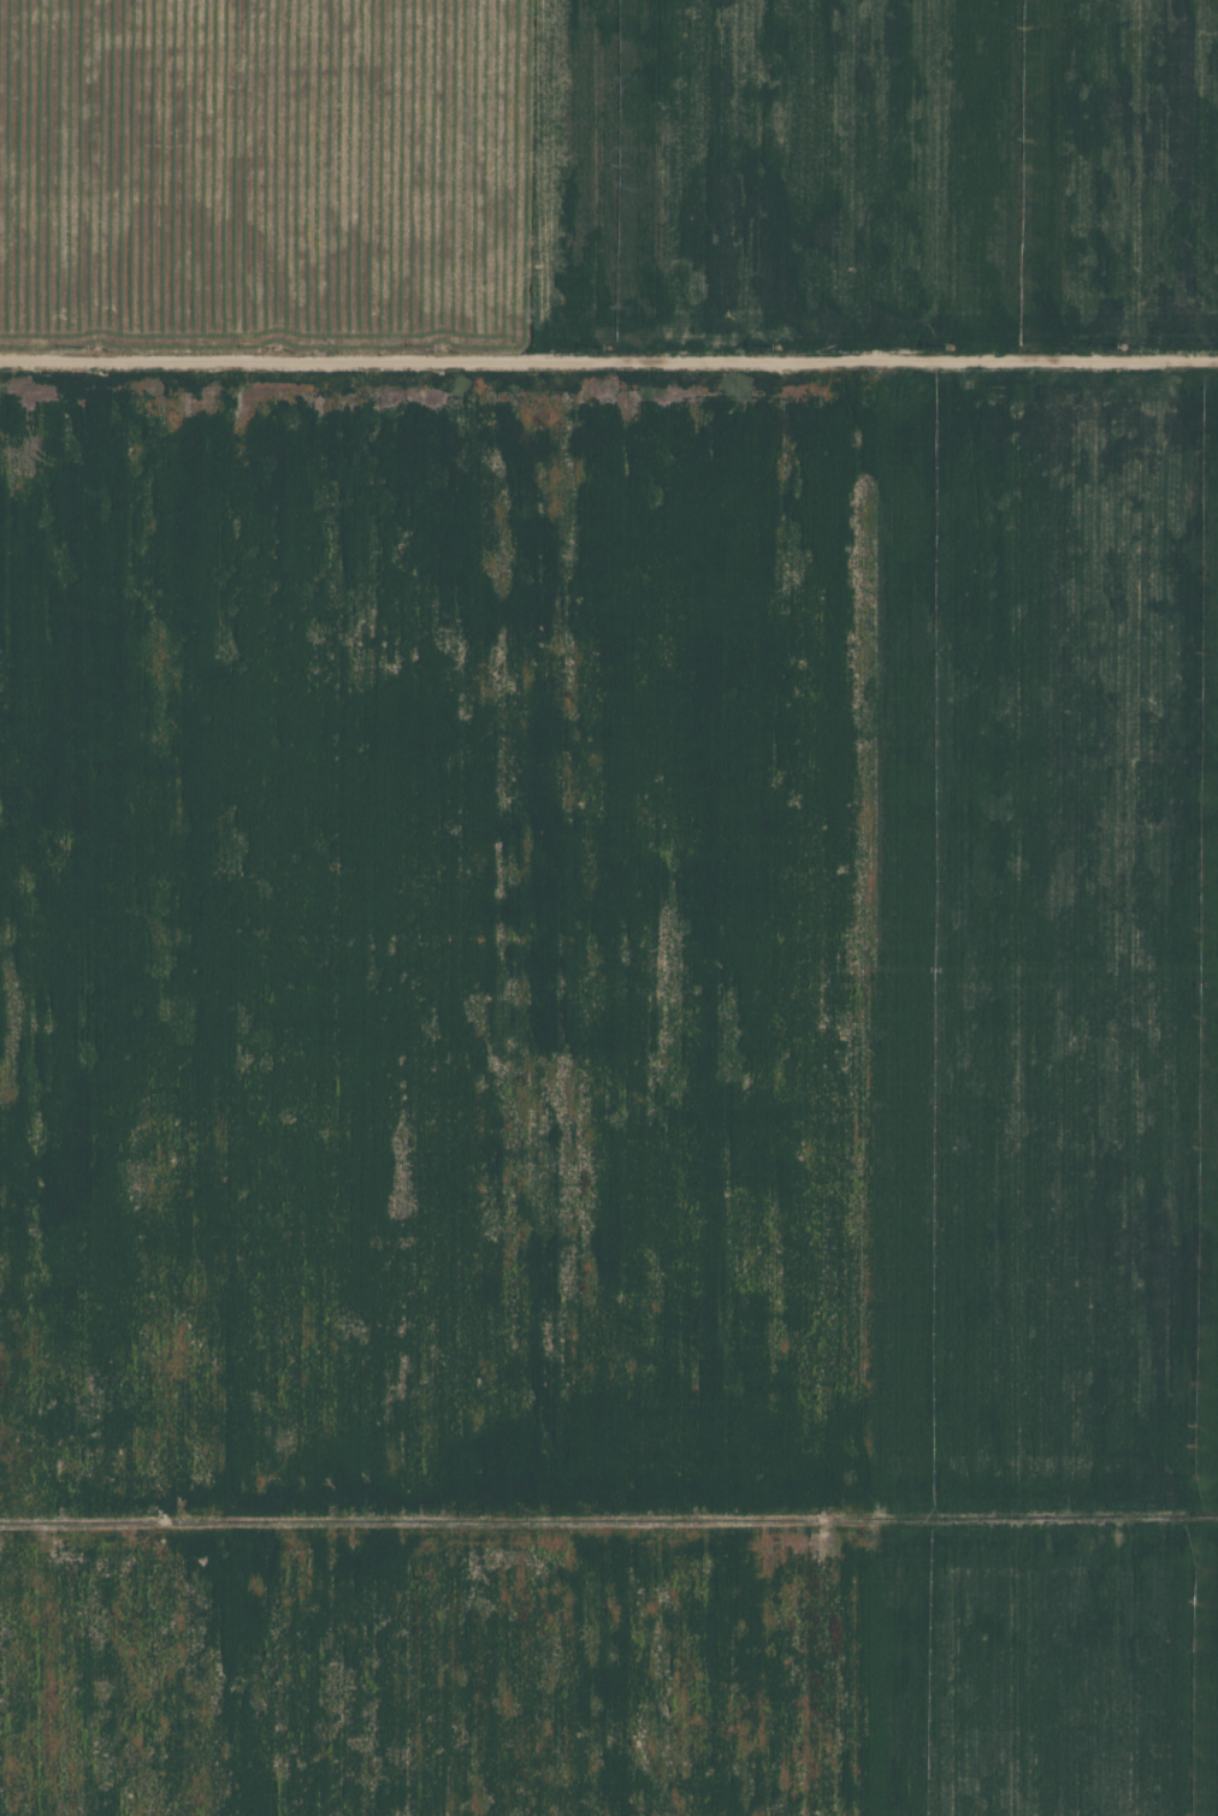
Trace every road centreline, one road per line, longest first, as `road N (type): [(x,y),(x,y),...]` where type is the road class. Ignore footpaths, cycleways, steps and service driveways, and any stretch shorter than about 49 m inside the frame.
road 1 (residential): [(1217,360),(0,363)]

